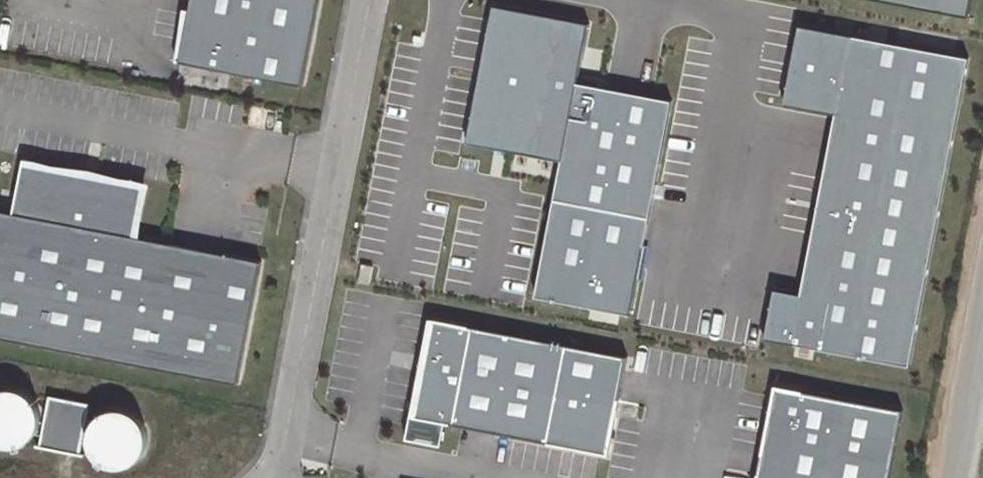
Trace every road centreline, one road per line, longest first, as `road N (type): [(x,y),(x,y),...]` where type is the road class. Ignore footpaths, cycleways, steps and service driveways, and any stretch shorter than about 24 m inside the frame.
road 1 (unclassified): [(946,477),(982,296)]

